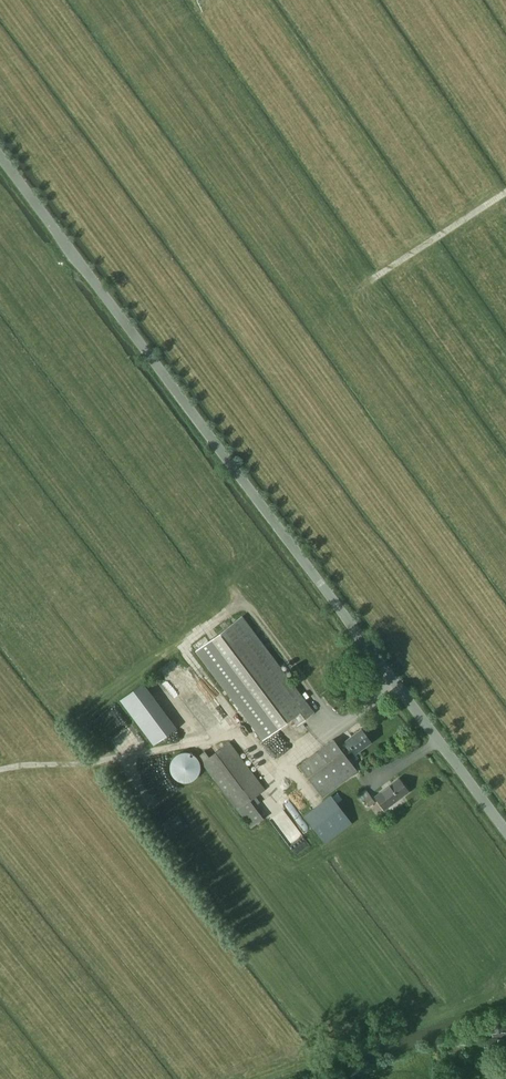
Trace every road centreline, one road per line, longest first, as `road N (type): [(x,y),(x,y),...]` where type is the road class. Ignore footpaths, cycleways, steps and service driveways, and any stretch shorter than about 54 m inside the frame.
road 1 (unclassified): [(505,831),(0,156)]
road 2 (track): [(0,770),(78,764),(238,734)]
road 3 (track): [(378,277),(505,194)]

